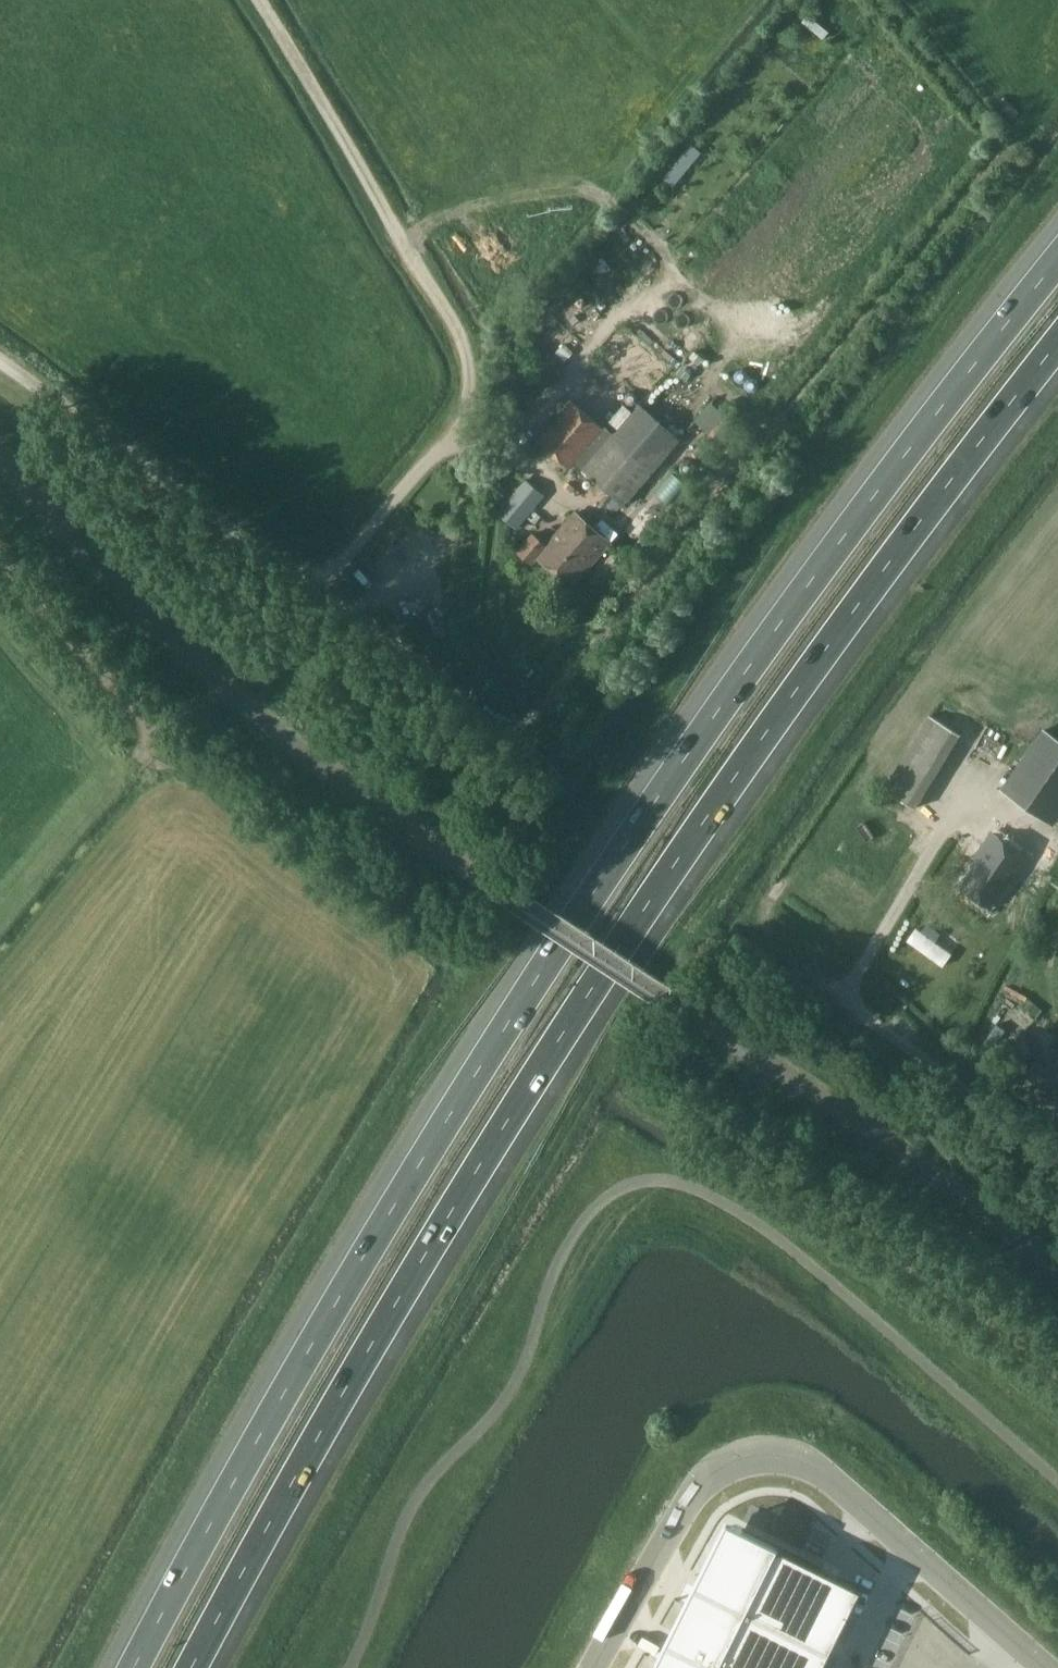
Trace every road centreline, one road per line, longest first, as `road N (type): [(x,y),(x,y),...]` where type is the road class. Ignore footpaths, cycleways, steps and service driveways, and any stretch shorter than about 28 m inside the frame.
road 1 (motorway): [(1057,264),(684,757),(525,993),(290,1372),(132,1667)]
road 2 (motorway): [(192,1667),(335,1409),(564,1032),(892,555),(1057,335)]
road 3 (unclassified): [(1057,1270),(897,1149),(403,829),(313,762),(189,658),(0,460)]
road 4 (unclassified): [(0,366),(287,569),(322,576),(459,429),(468,407),(457,331),(407,247)]
road 5 (unclassified): [(1045,1667),(819,1470),(770,1455),(734,1461),(696,1489),(597,1667)]
road 6 (track): [(407,247),(259,0)]
road 7 (track): [(0,556),(143,727),(148,757),(134,770)]

